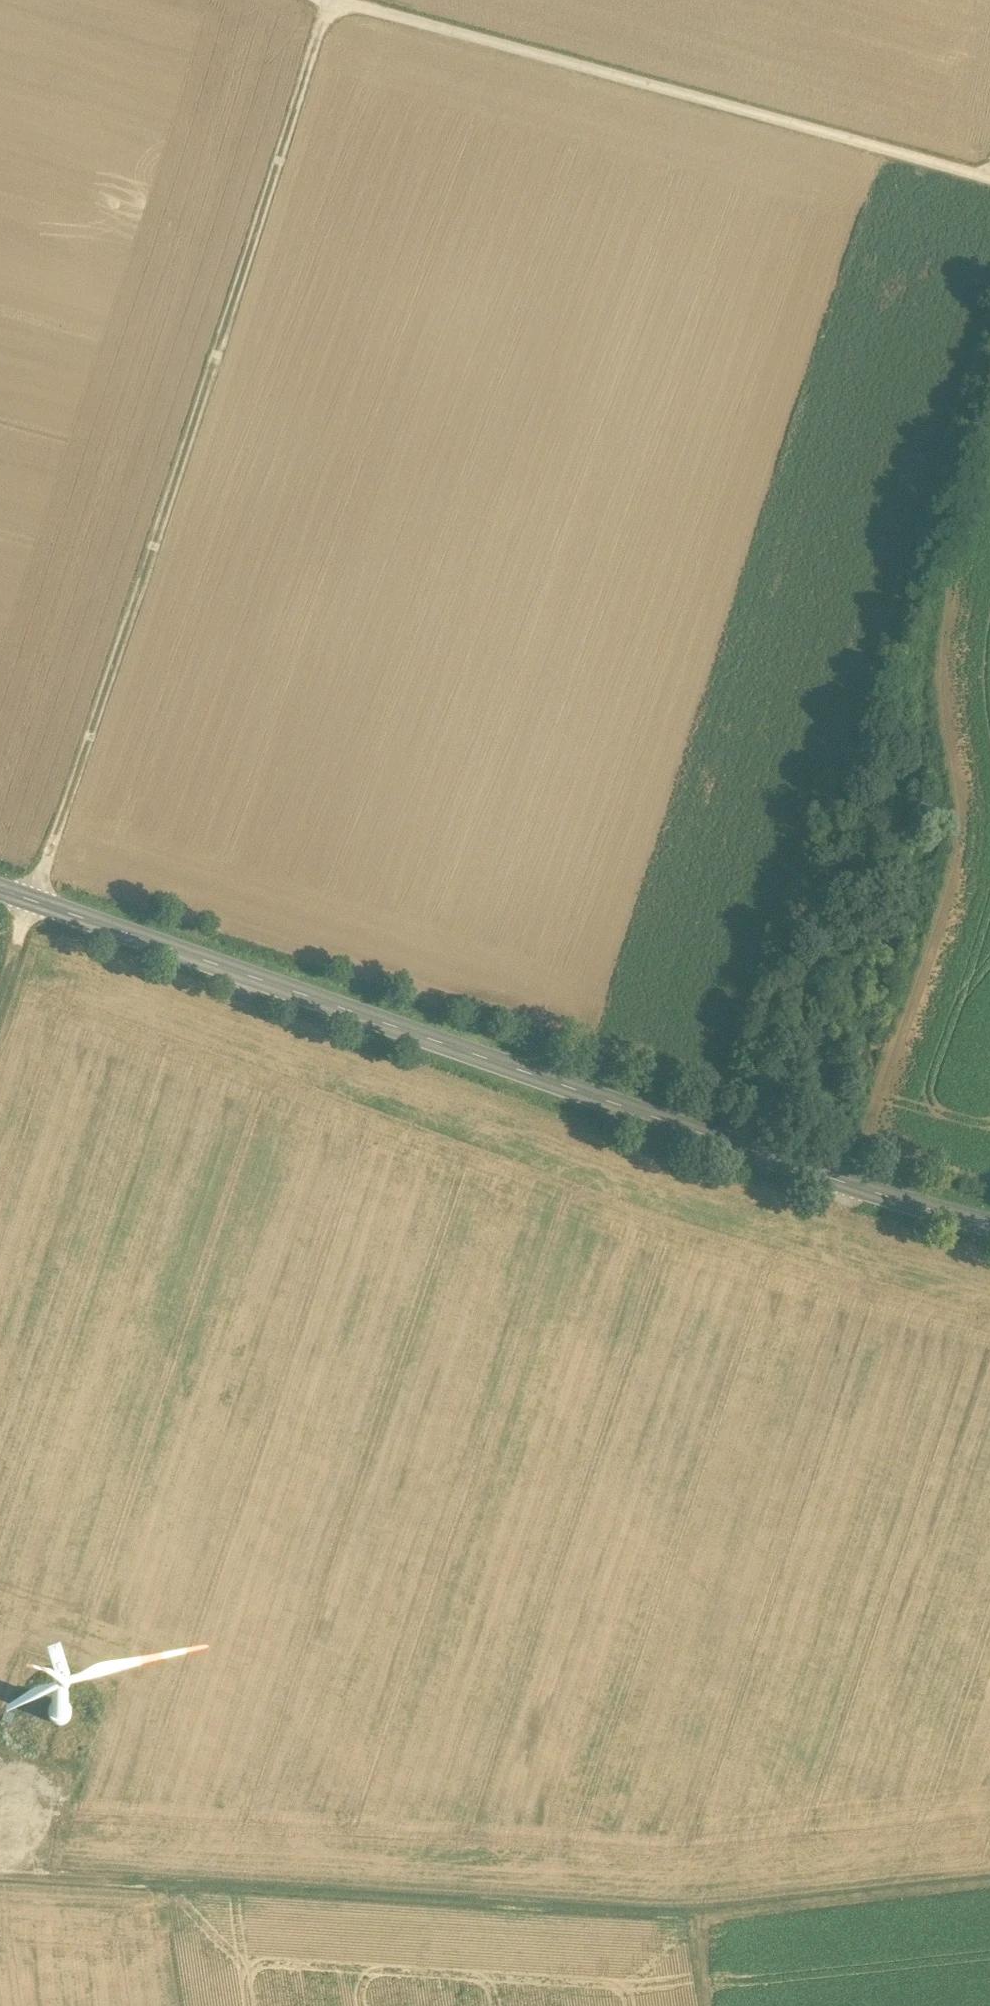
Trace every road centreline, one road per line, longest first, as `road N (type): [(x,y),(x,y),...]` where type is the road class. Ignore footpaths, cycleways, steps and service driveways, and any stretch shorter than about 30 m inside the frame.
road 1 (track): [(332,0),(0,995)]
road 2 (tertiary): [(0,889),(989,1224)]
road 3 (track): [(989,1885),(696,1912),(0,1875)]
road 4 (track): [(338,0),(989,179)]

